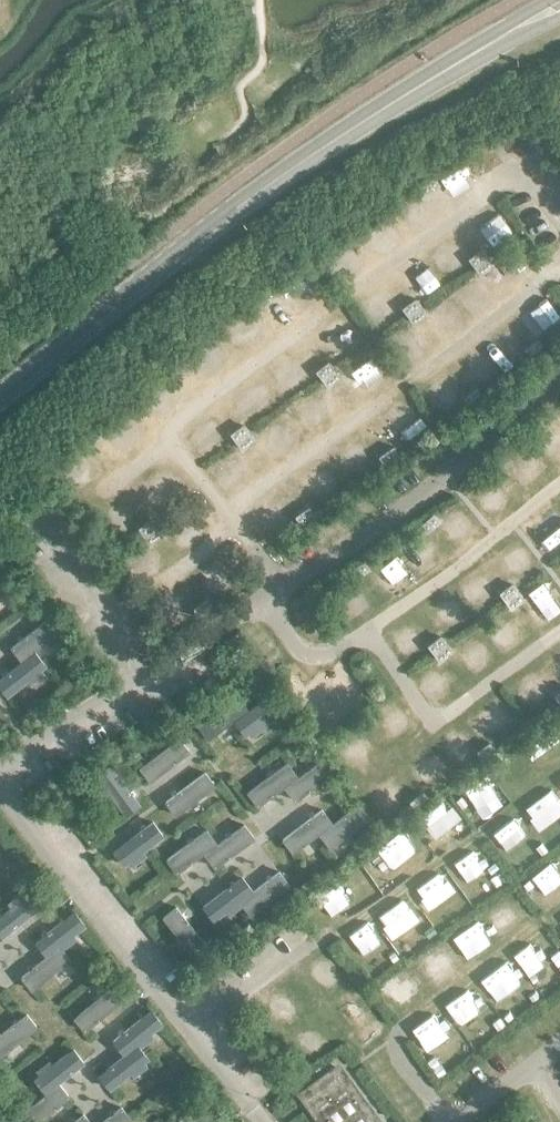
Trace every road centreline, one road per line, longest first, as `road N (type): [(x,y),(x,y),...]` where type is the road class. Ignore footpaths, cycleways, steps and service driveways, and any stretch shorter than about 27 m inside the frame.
road 1 (secondary): [(0,397),(232,209),(366,116),(559,5)]

